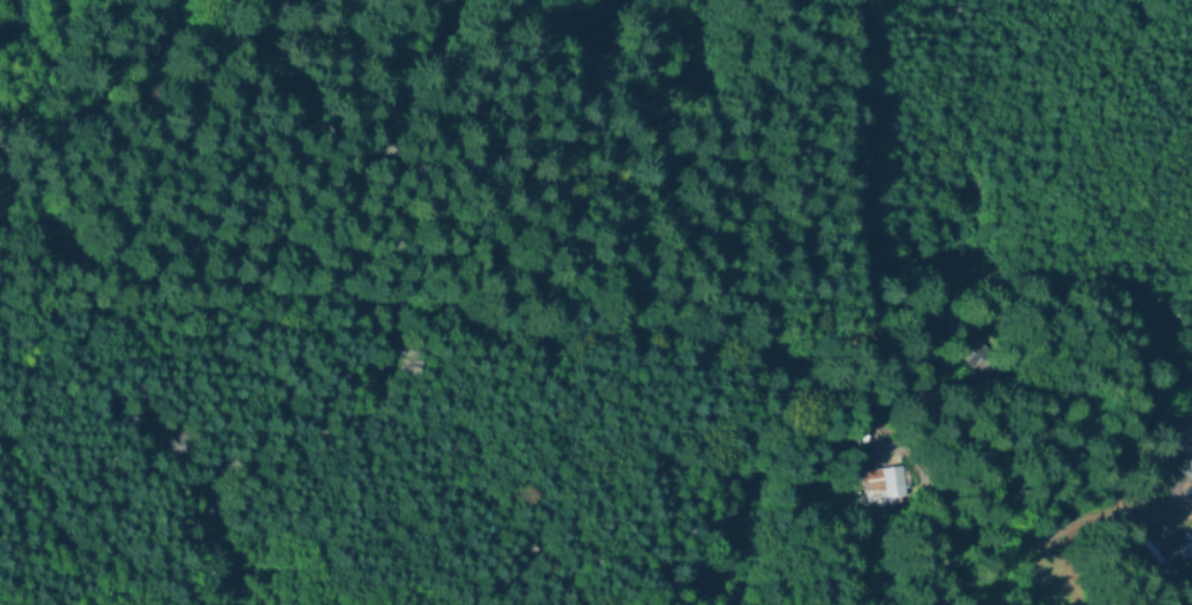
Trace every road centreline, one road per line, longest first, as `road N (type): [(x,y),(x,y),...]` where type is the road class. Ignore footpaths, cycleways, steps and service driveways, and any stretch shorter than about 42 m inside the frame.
road 1 (track): [(158,273),(412,294),(519,316),(755,395),(851,502),(878,604)]
road 2 (track): [(1023,604),(1038,561),(1066,524),(1188,517)]
road 3 (track): [(0,198),(30,222),(158,273)]

